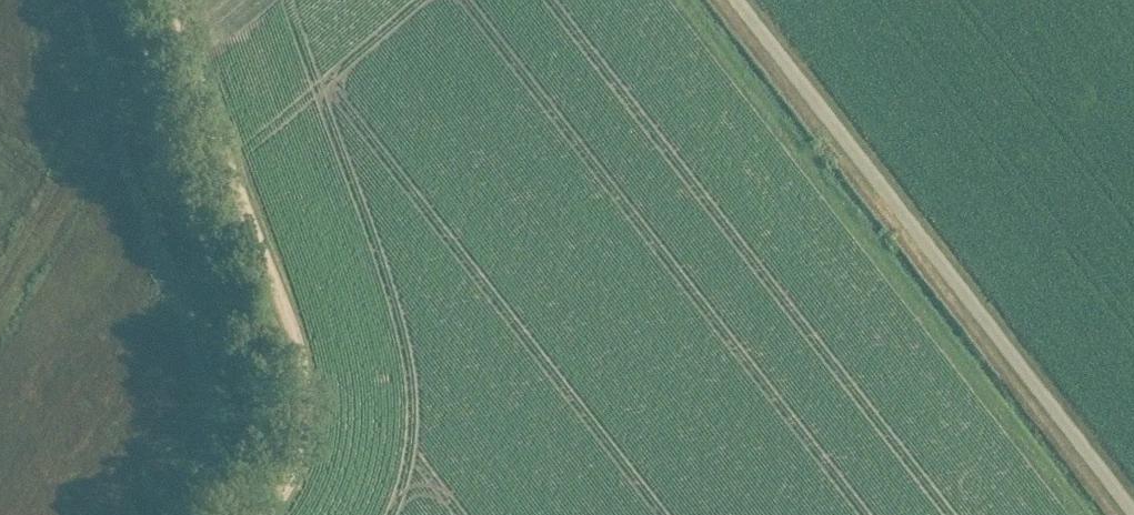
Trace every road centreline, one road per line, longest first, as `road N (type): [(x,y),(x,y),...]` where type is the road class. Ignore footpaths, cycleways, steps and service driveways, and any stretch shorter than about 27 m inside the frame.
road 1 (unclassified): [(1130,514),(731,0)]
road 2 (track): [(266,514),(305,464),(309,422),(295,346),(183,0)]

